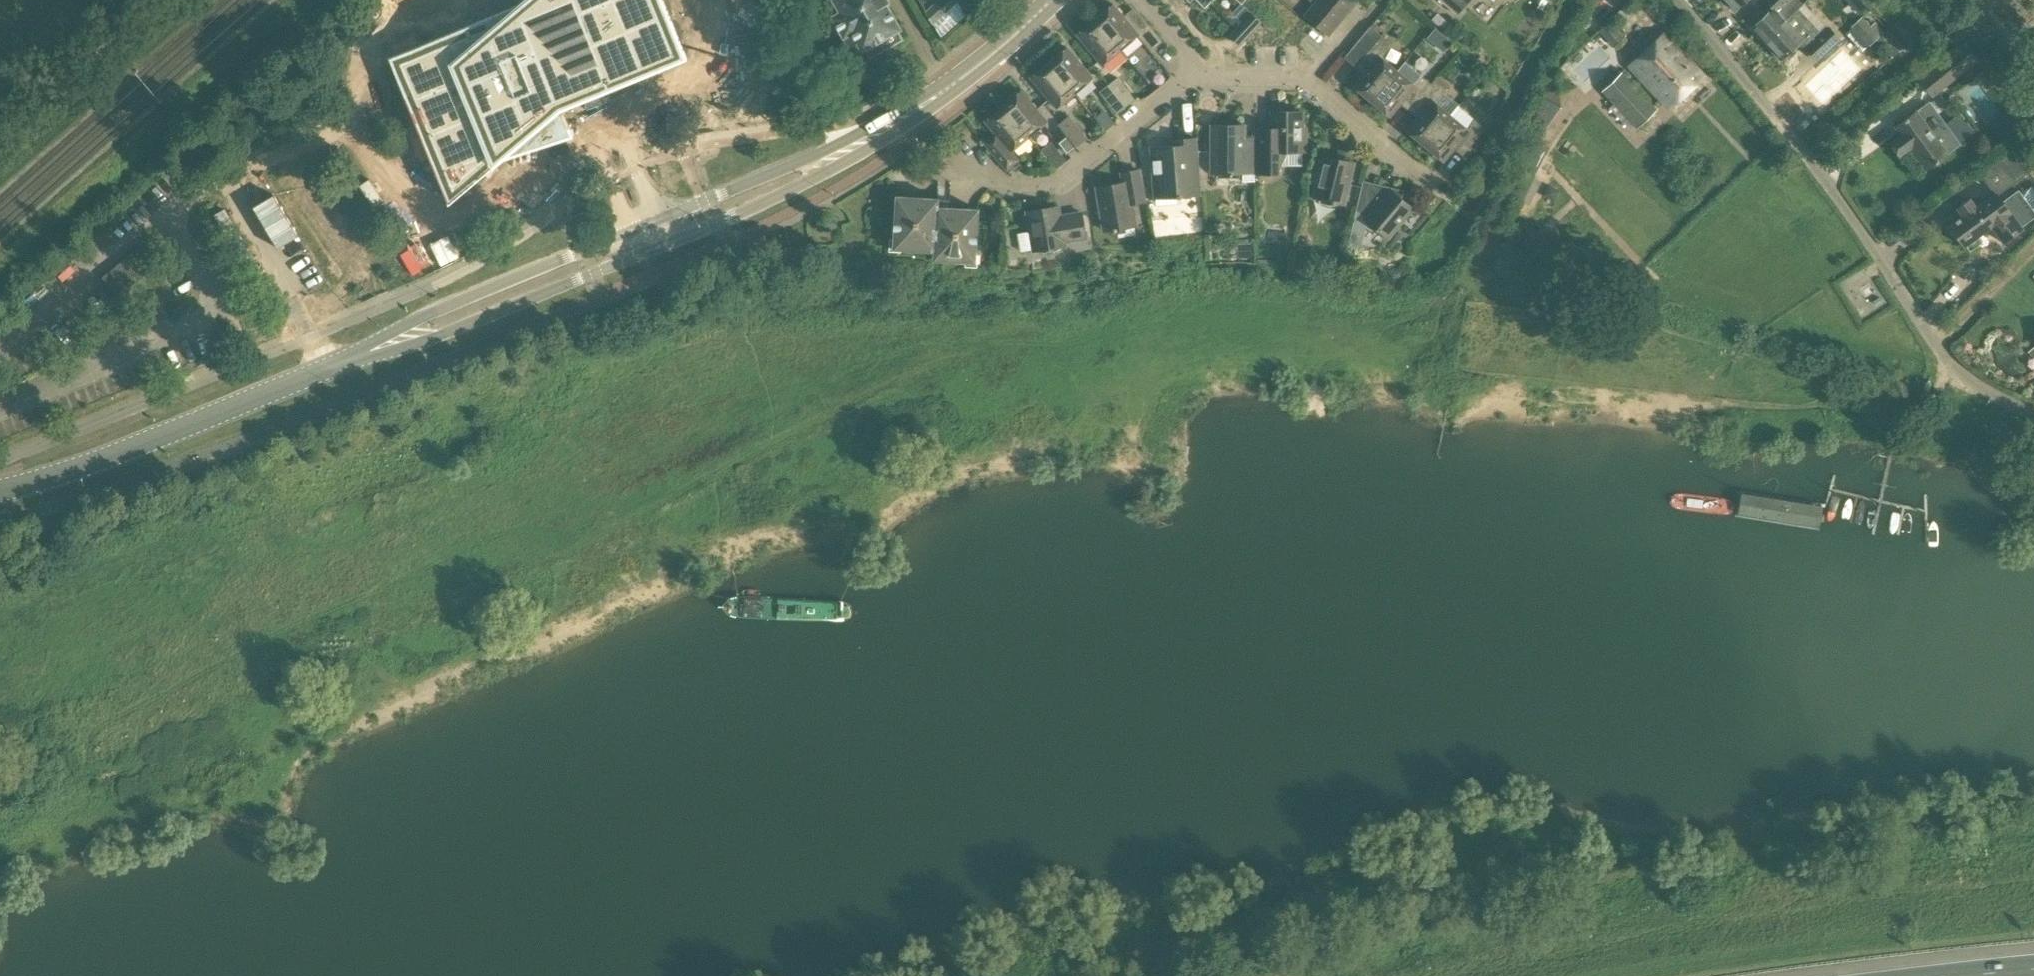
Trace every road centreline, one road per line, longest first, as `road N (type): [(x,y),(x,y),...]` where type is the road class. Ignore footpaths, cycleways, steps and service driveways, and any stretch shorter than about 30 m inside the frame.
road 1 (secondary): [(334,365),(405,348),(717,222),(881,141),(932,103)]
road 2 (secondary): [(932,103),(446,306),(334,365)]
road 3 (residential): [(2033,411),(1973,385),(1949,362),(1807,161),(1669,0)]
road 4 (secondary): [(0,488),(80,469),(334,365)]
road 5 (residential): [(965,171),(1020,186),(1065,181),(1203,68)]
road 6 (residential): [(1423,186),(1306,79),(1203,68)]
road 7 (unclassified): [(0,143),(164,0)]
road 8 (secondary): [(932,103),(1052,0)]

